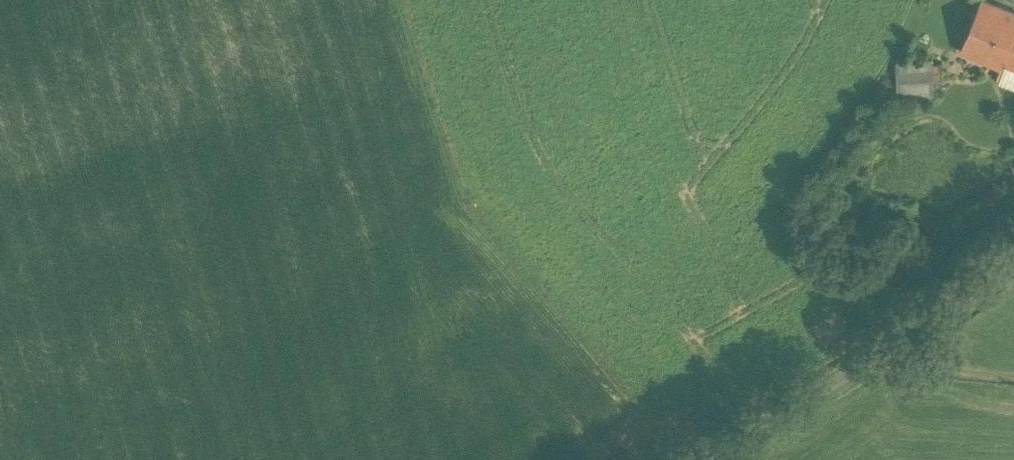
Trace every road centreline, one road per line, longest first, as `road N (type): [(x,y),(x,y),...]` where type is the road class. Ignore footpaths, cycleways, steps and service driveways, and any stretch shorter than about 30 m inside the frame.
road 1 (unclassified): [(682,459),(889,330),(1013,233)]

